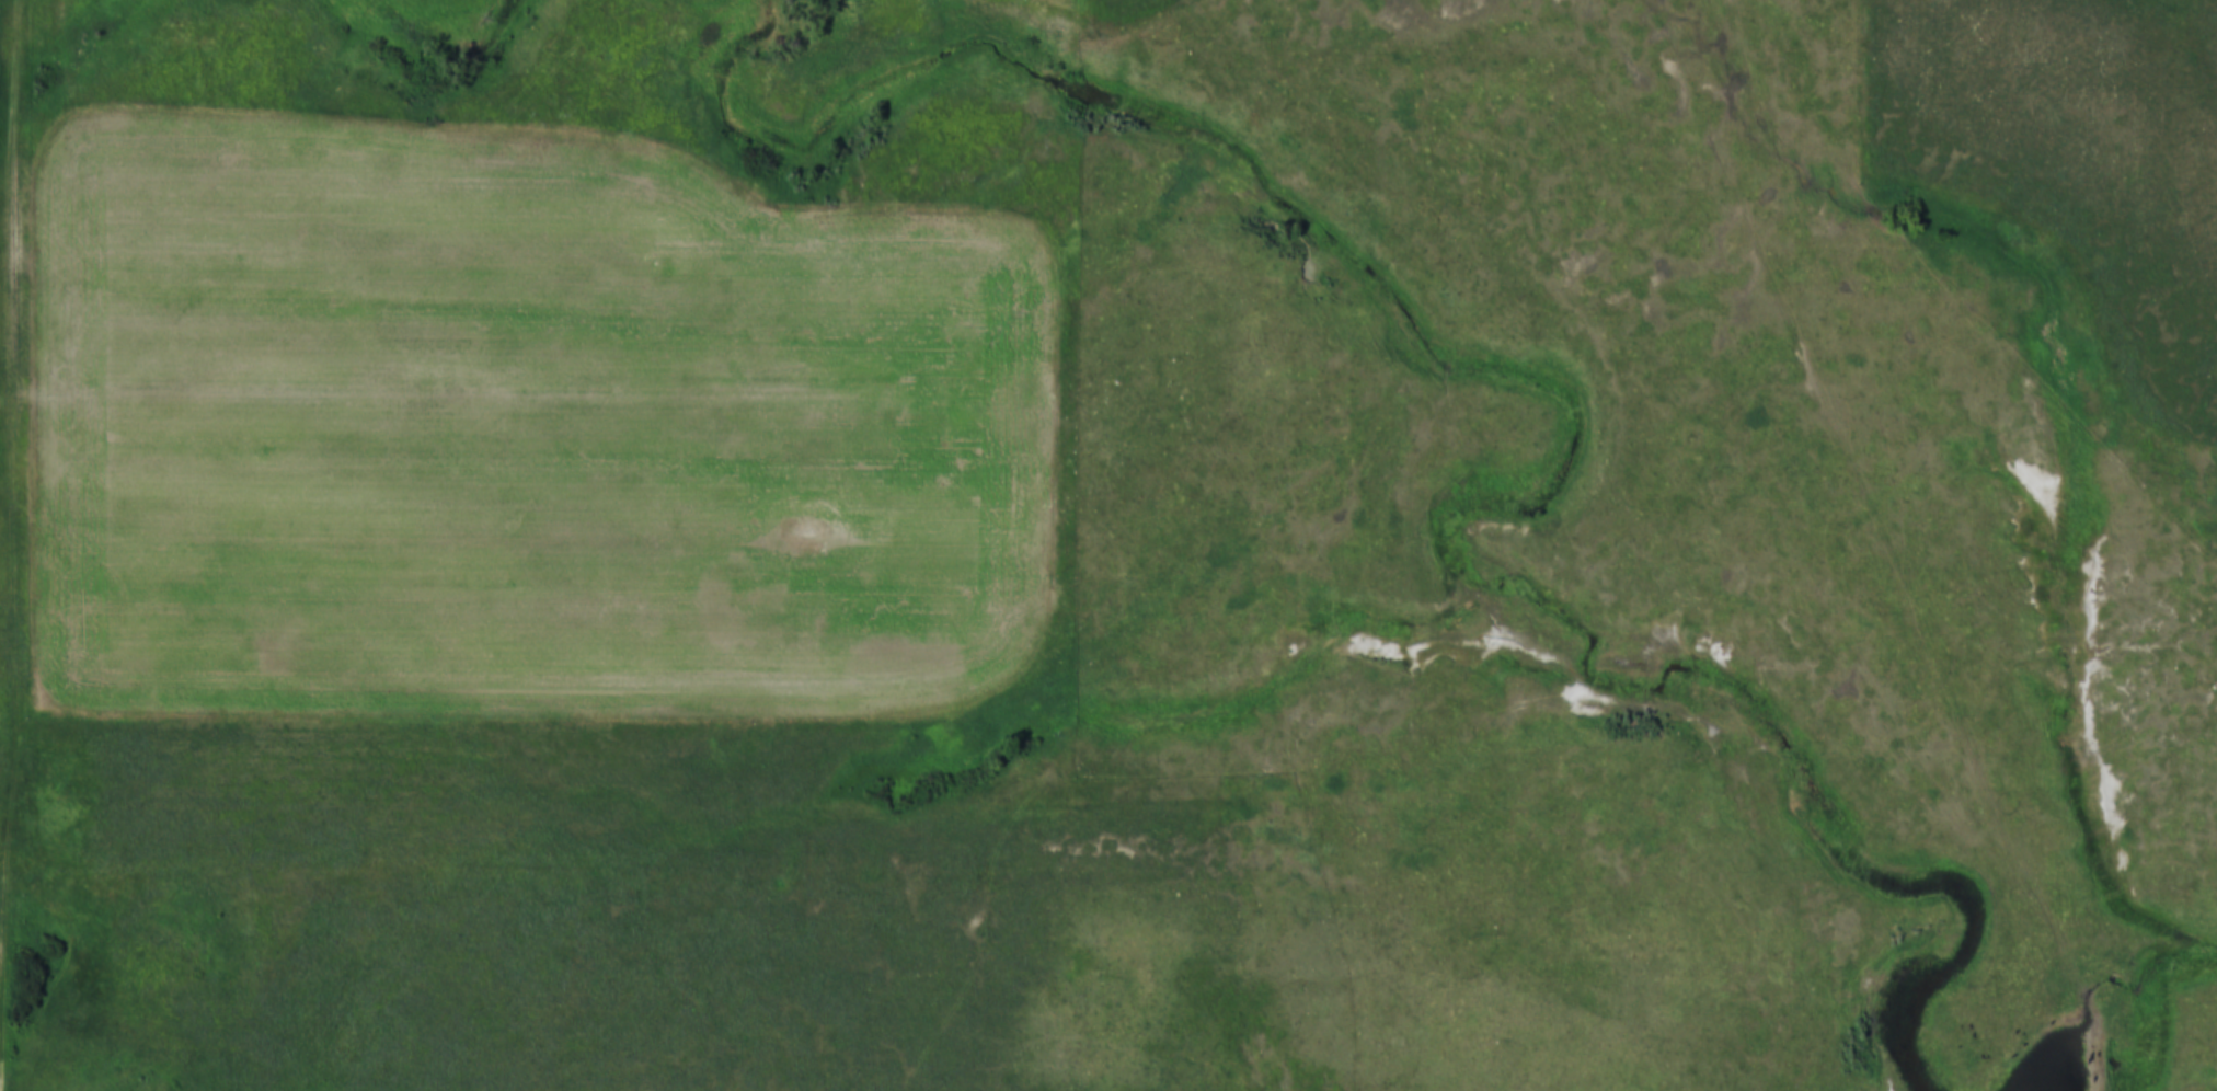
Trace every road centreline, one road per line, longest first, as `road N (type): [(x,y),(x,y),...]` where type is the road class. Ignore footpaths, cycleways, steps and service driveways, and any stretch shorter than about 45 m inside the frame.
road 1 (track): [(16,0),(1,1090)]

